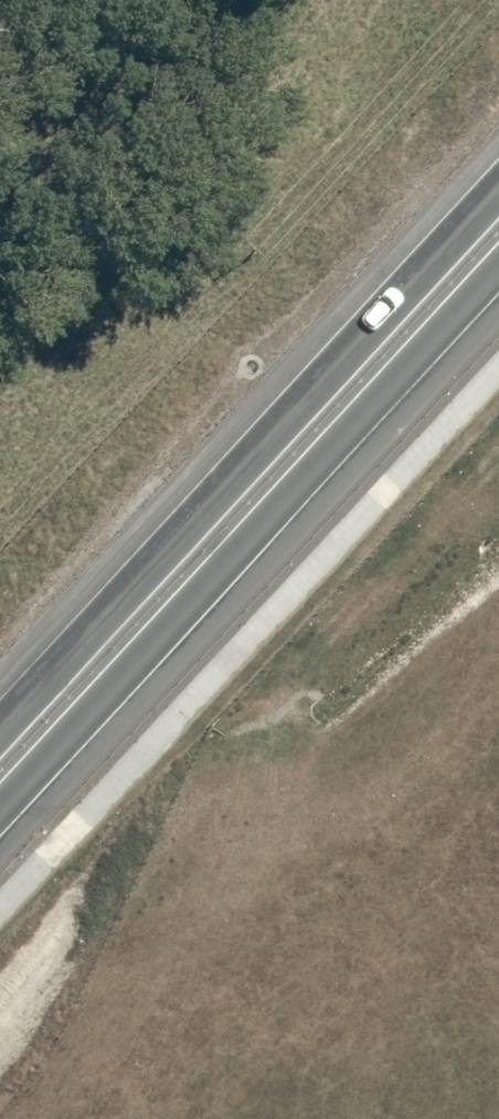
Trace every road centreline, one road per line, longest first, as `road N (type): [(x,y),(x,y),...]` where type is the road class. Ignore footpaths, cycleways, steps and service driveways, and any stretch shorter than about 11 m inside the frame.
road 1 (trunk): [(498,278),(0,821)]
road 2 (trunk): [(0,723),(498,186)]

